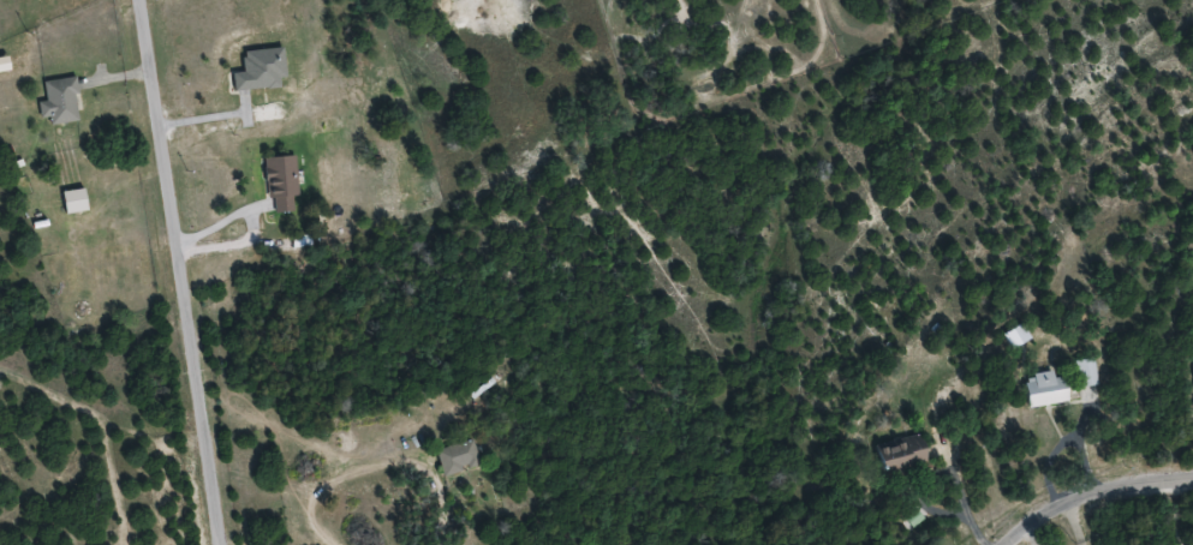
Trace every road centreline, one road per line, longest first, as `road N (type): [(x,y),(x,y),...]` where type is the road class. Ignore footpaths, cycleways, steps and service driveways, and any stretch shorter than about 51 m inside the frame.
road 1 (residential): [(225,544),(144,0)]
road 2 (residential): [(1003,544),(1052,508),(1103,485),(1192,472)]

